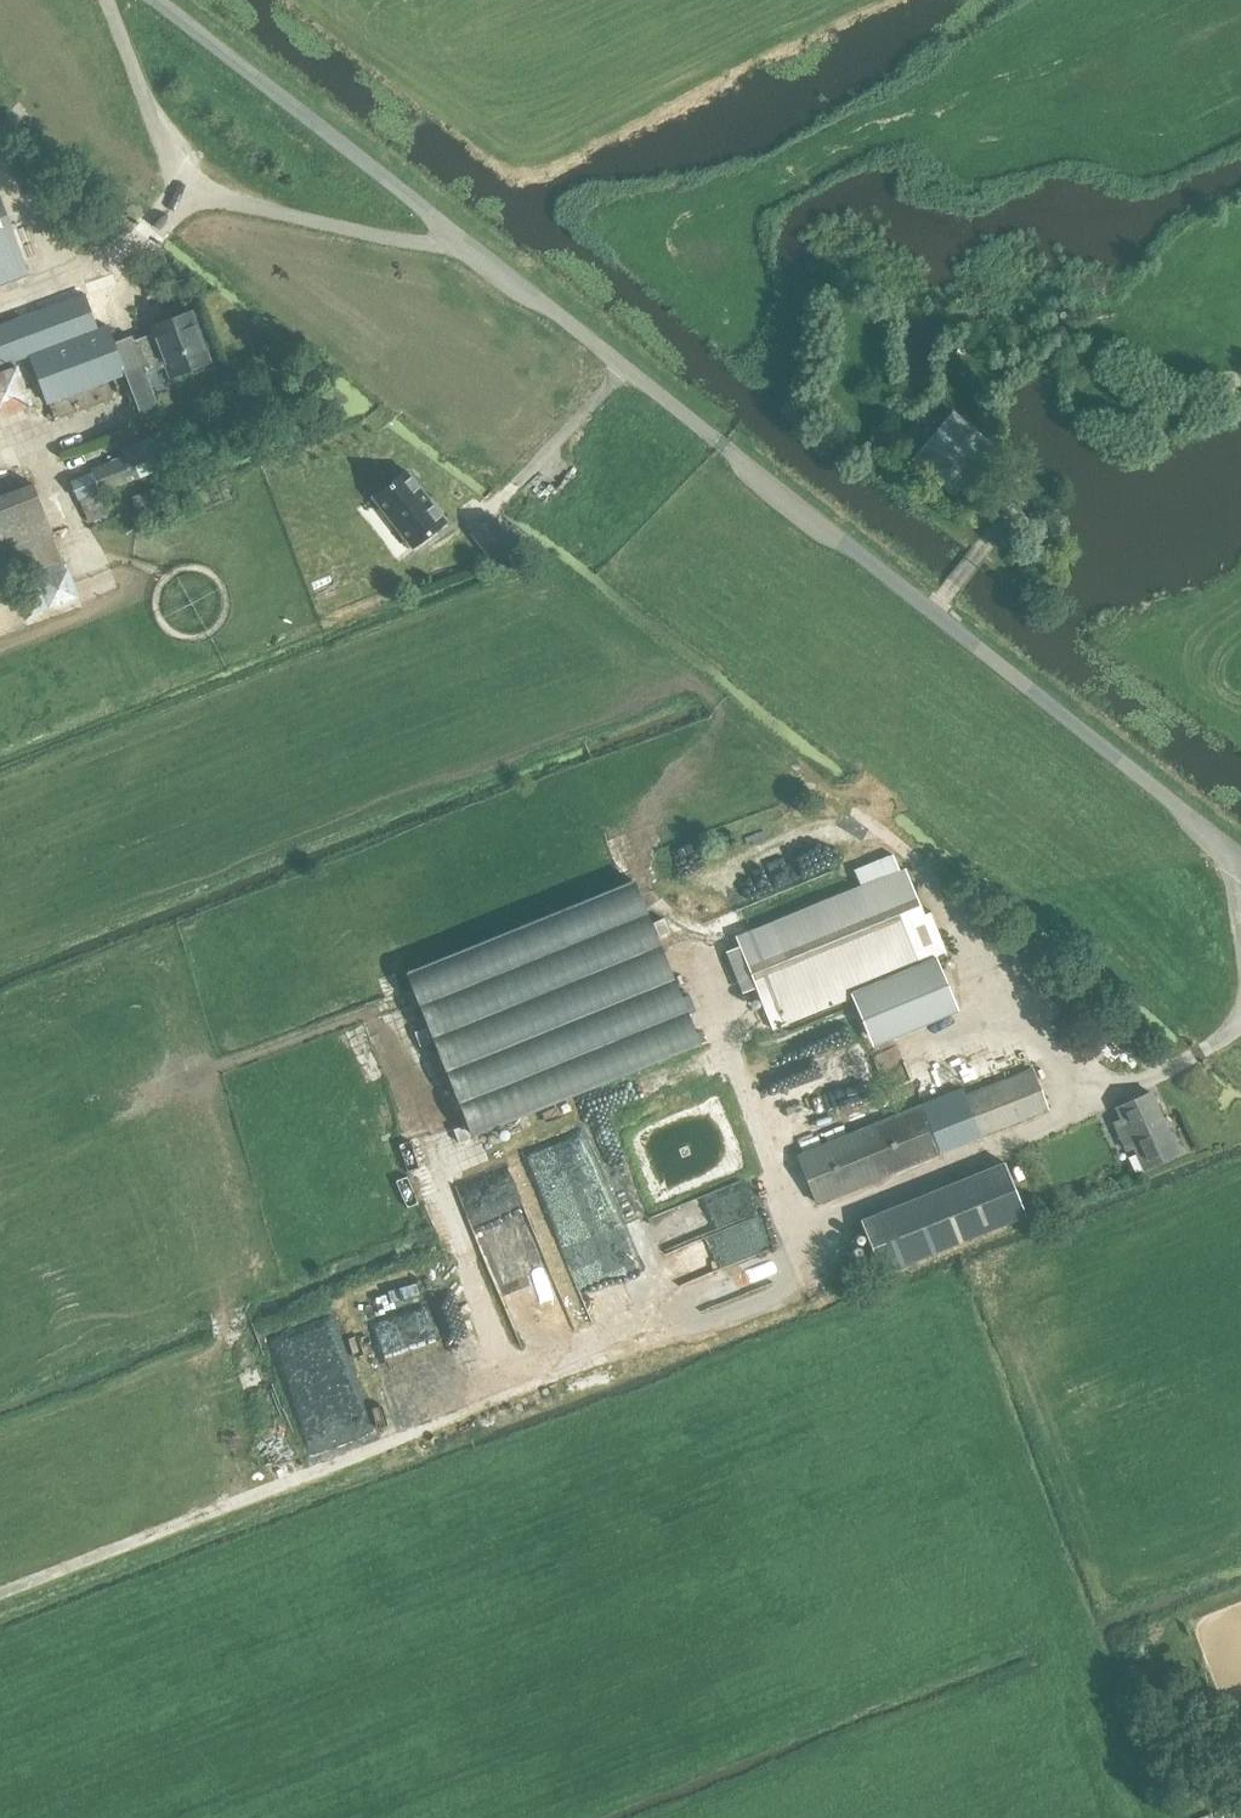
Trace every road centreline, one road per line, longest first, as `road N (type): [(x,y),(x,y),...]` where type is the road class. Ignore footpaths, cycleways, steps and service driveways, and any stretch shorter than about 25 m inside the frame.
road 1 (unclassified): [(1240,854),(150,0)]
road 2 (track): [(0,1598),(793,1293),(800,1226)]
road 3 (track): [(512,1396),(438,1207),(424,1081),(384,974)]
road 4 (track): [(292,1482),(226,1316)]

